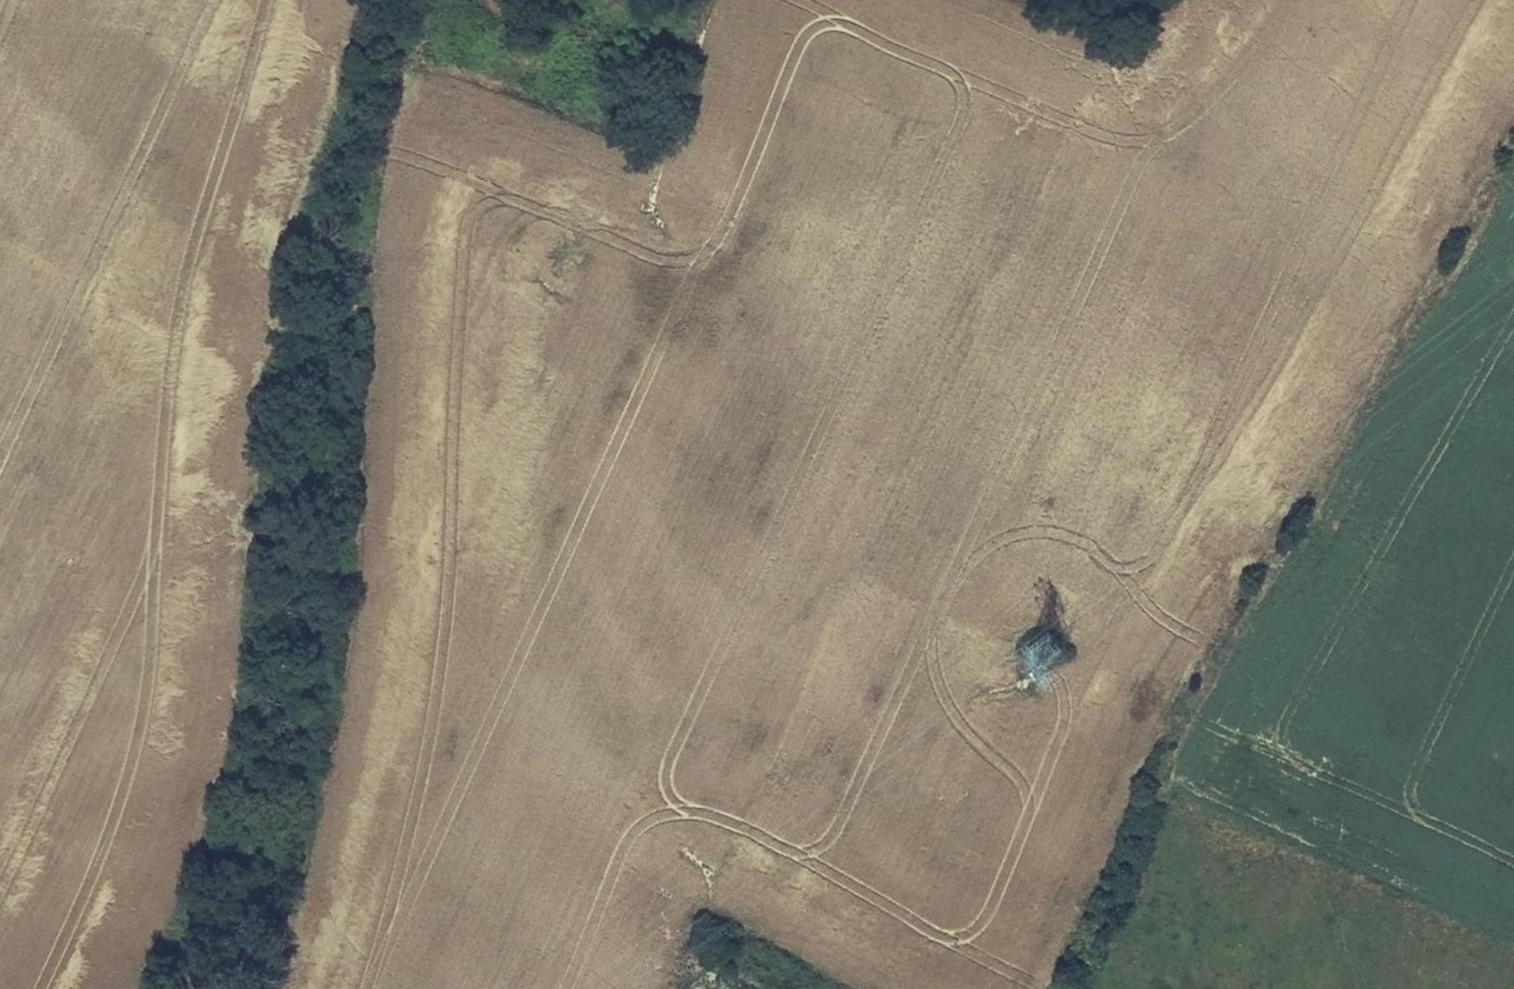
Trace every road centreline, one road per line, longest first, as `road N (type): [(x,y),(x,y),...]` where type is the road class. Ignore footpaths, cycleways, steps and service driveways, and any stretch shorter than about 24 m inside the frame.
road 1 (track): [(255,988),(328,676),(362,331),(456,0)]

